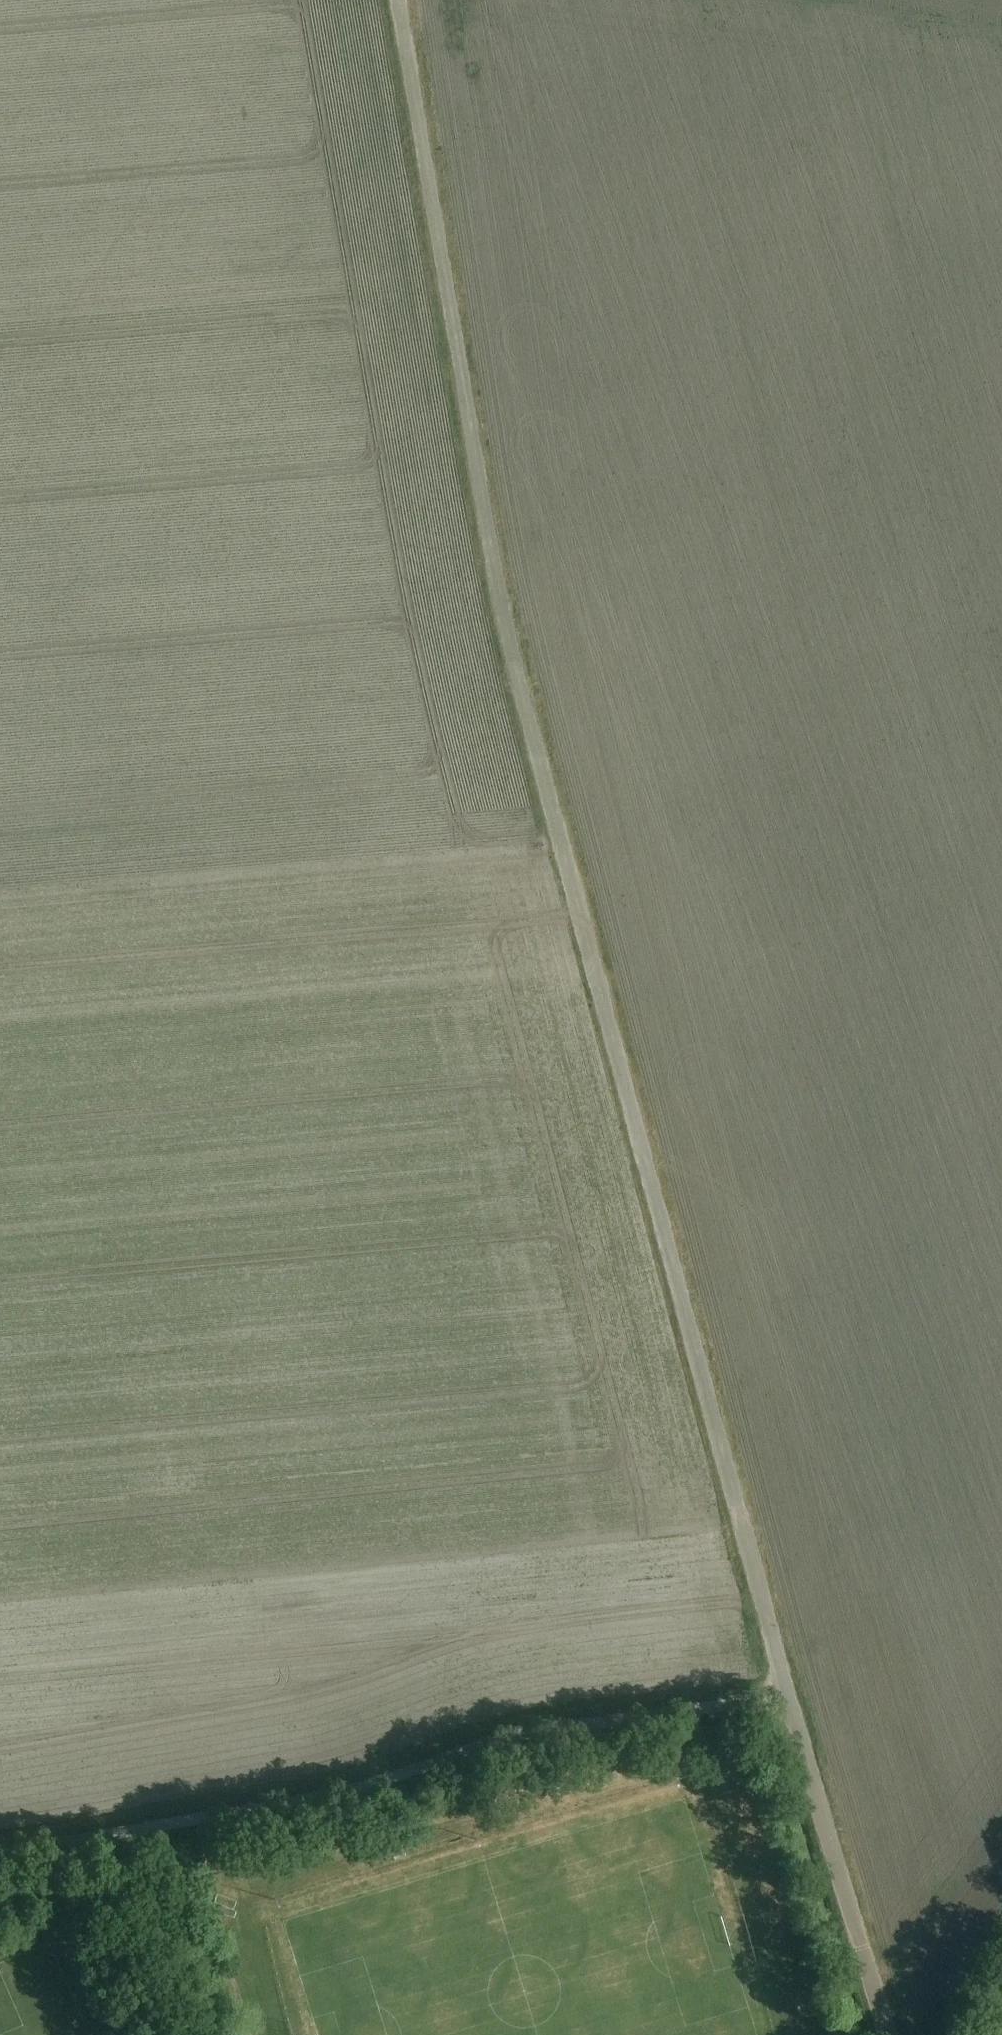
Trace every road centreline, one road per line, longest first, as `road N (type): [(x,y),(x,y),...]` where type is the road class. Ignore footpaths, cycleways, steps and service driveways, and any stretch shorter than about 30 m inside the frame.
road 1 (unclassified): [(890,2034),(790,1698),(523,695),(398,0)]
road 2 (track): [(790,1698),(539,1733),(300,1810),(0,1859)]

